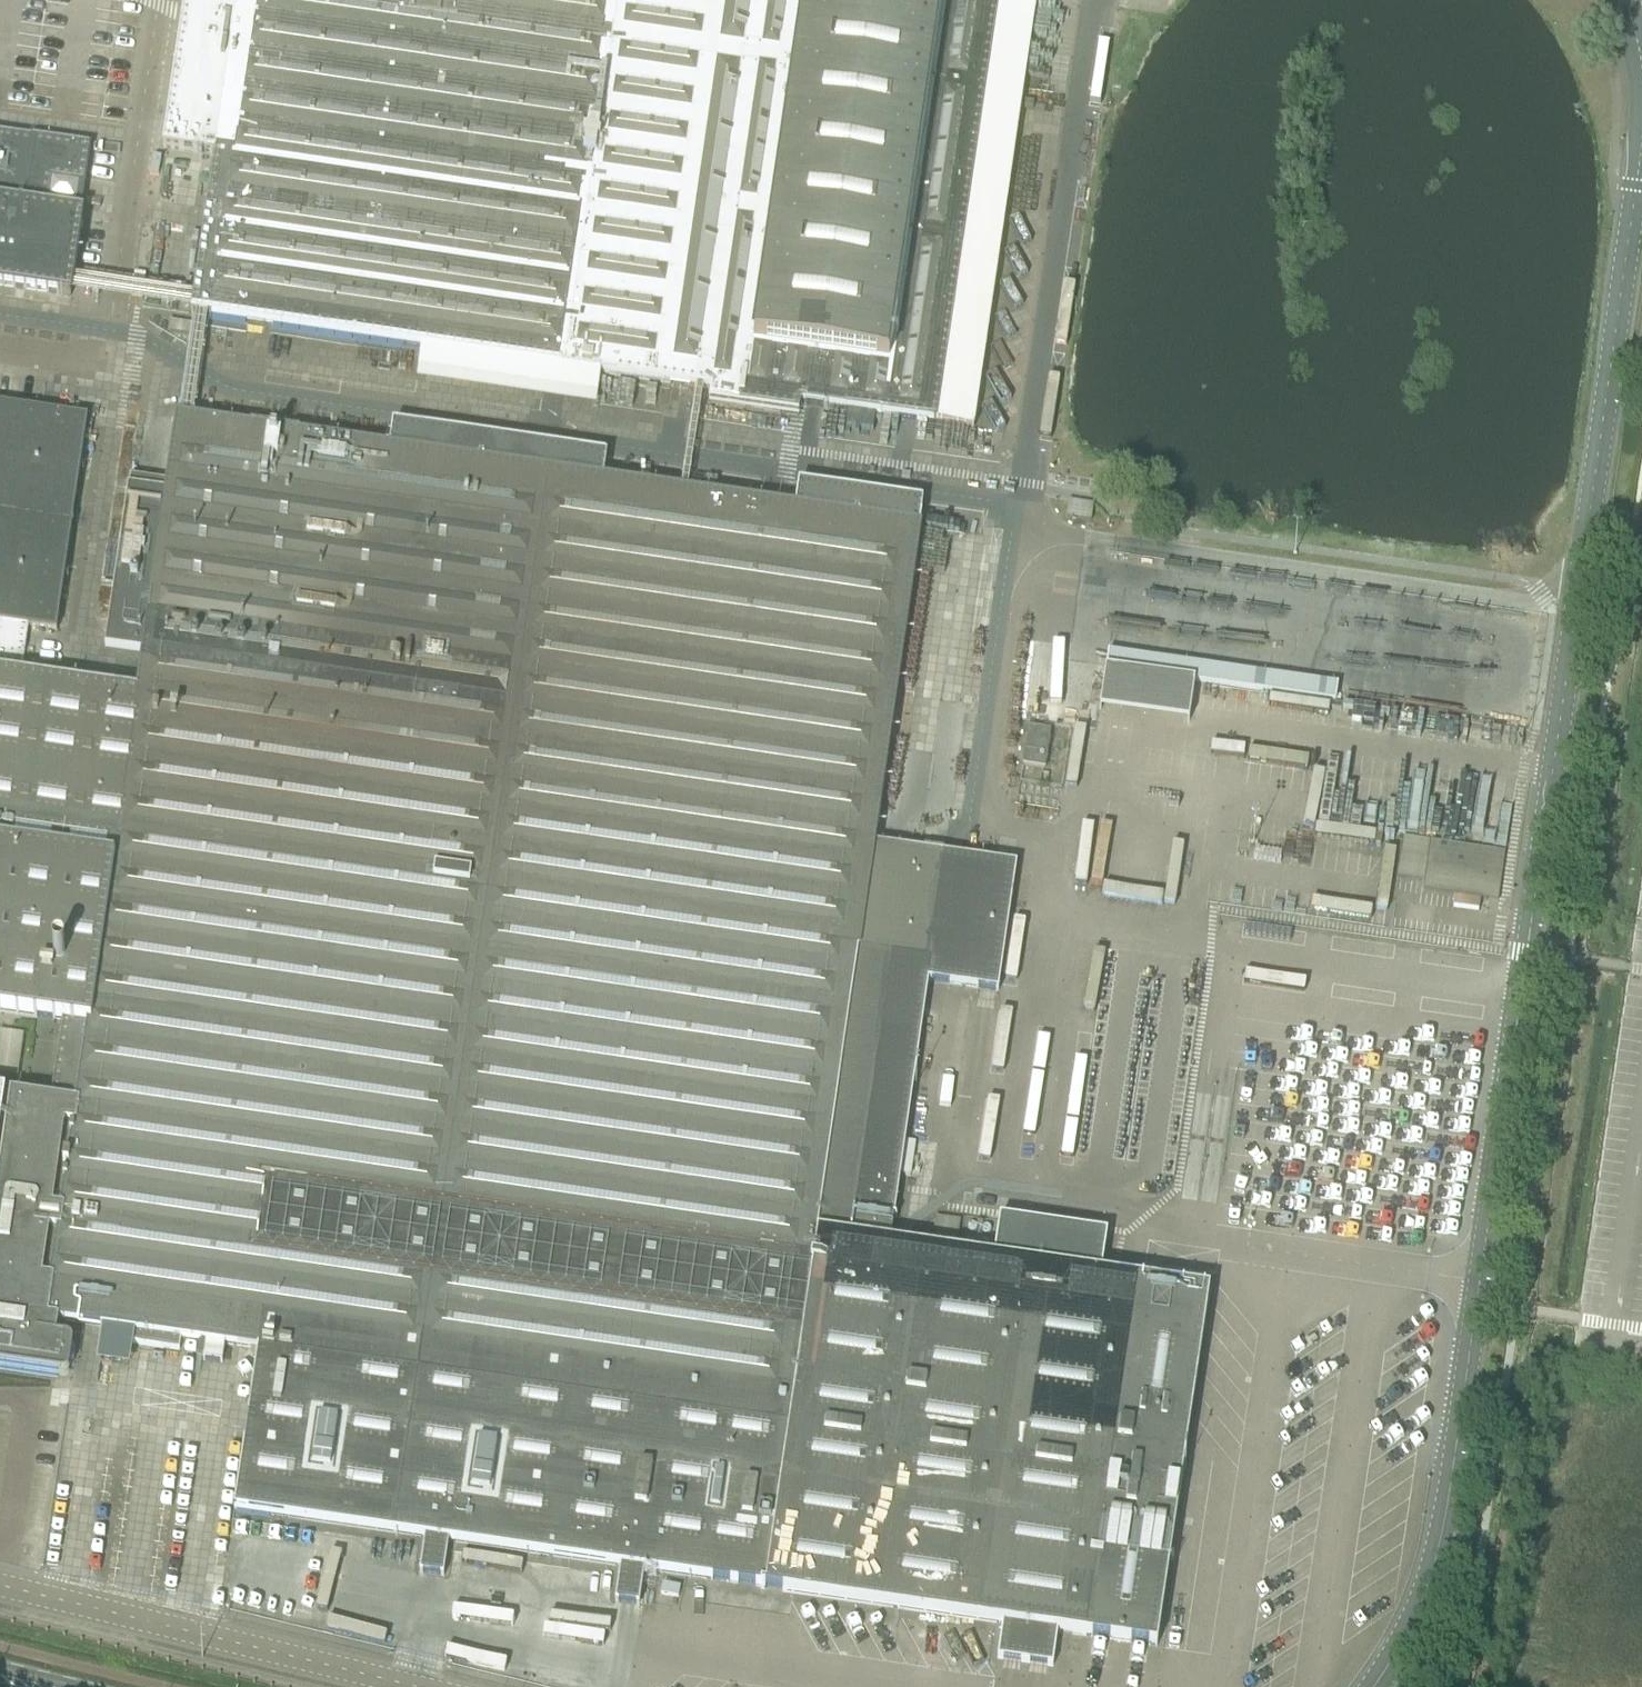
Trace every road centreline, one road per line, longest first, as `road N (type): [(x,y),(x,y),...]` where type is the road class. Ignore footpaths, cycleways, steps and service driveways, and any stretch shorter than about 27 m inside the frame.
road 1 (unclassified): [(1376,1686),(1406,1648),(1445,1520),(1641,155)]
road 2 (unclassified): [(109,334),(141,339),(227,389),(1013,504)]
road 3 (unclassified): [(0,1590),(400,1686)]
road 4 (unclassified): [(157,0),(109,334)]

